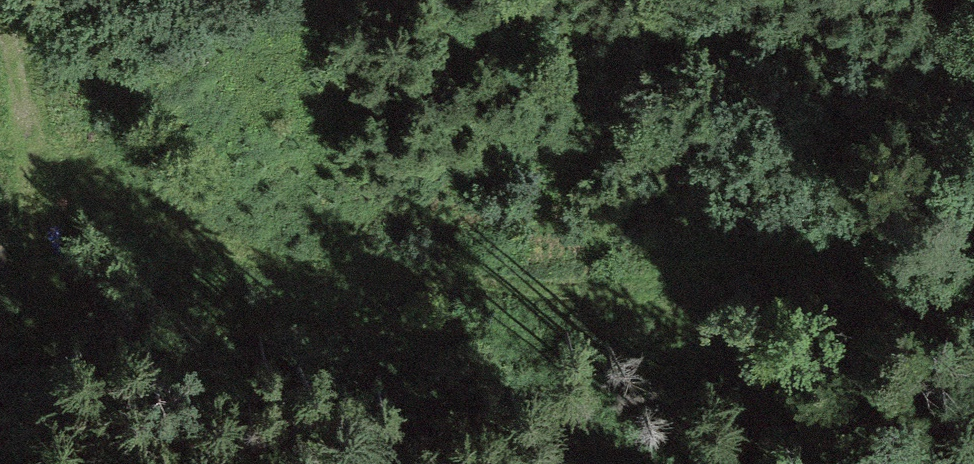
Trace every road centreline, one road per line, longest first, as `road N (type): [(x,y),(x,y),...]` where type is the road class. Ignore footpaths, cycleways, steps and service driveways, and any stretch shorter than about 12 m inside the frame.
road 1 (track): [(9,99),(88,182),(156,221),(284,253),(454,275),(580,285),(738,245),(971,209)]
road 2 (track): [(0,60),(38,350)]
road 3 (track): [(973,231),(945,0)]

